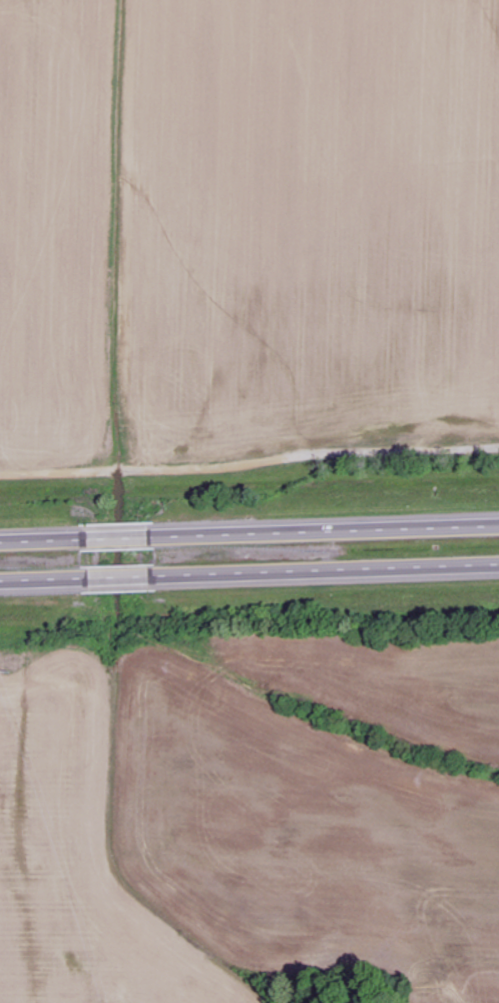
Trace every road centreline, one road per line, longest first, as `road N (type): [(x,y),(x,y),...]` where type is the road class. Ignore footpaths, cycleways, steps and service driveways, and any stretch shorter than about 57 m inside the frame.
road 1 (motorway): [(498,522),(151,533)]
road 2 (motorway): [(152,579),(498,567)]

